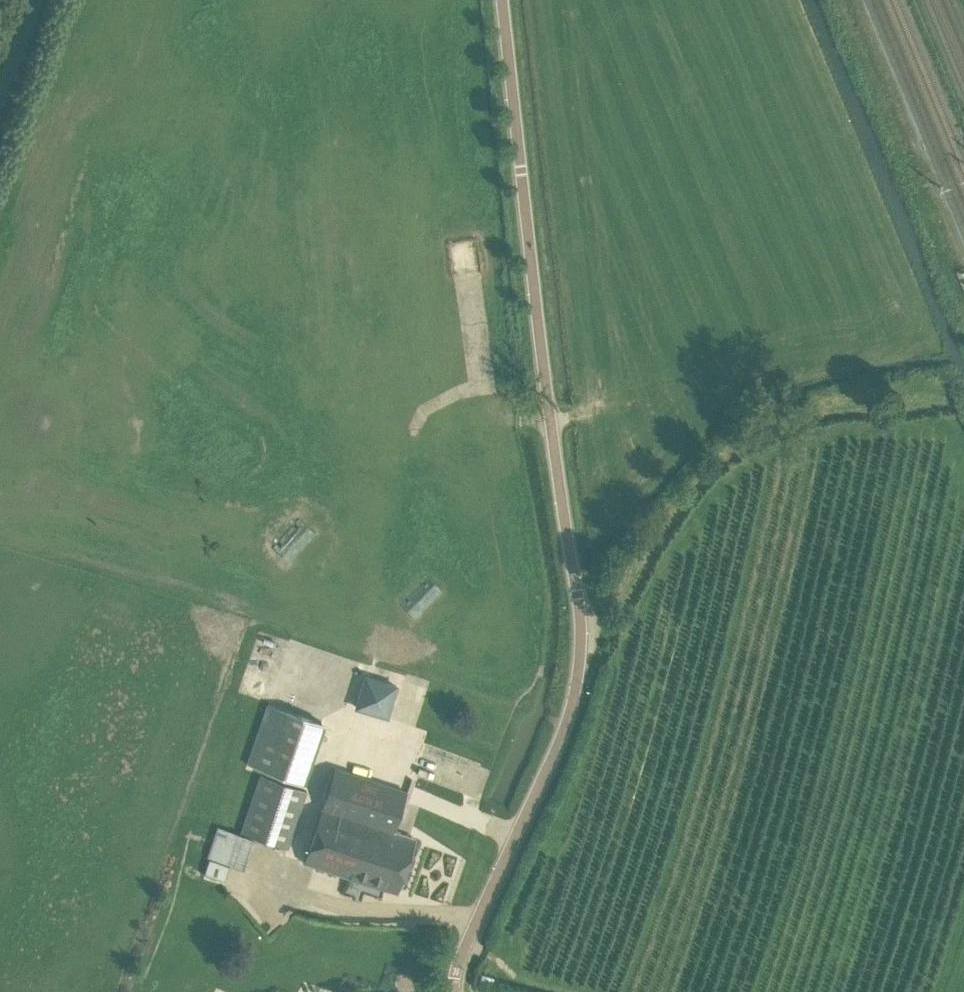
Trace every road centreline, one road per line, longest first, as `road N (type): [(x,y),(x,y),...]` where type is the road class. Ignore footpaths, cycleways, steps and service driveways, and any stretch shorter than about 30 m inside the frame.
road 1 (unclassified): [(453,991),(460,956),(567,717),(581,626),(502,0)]

